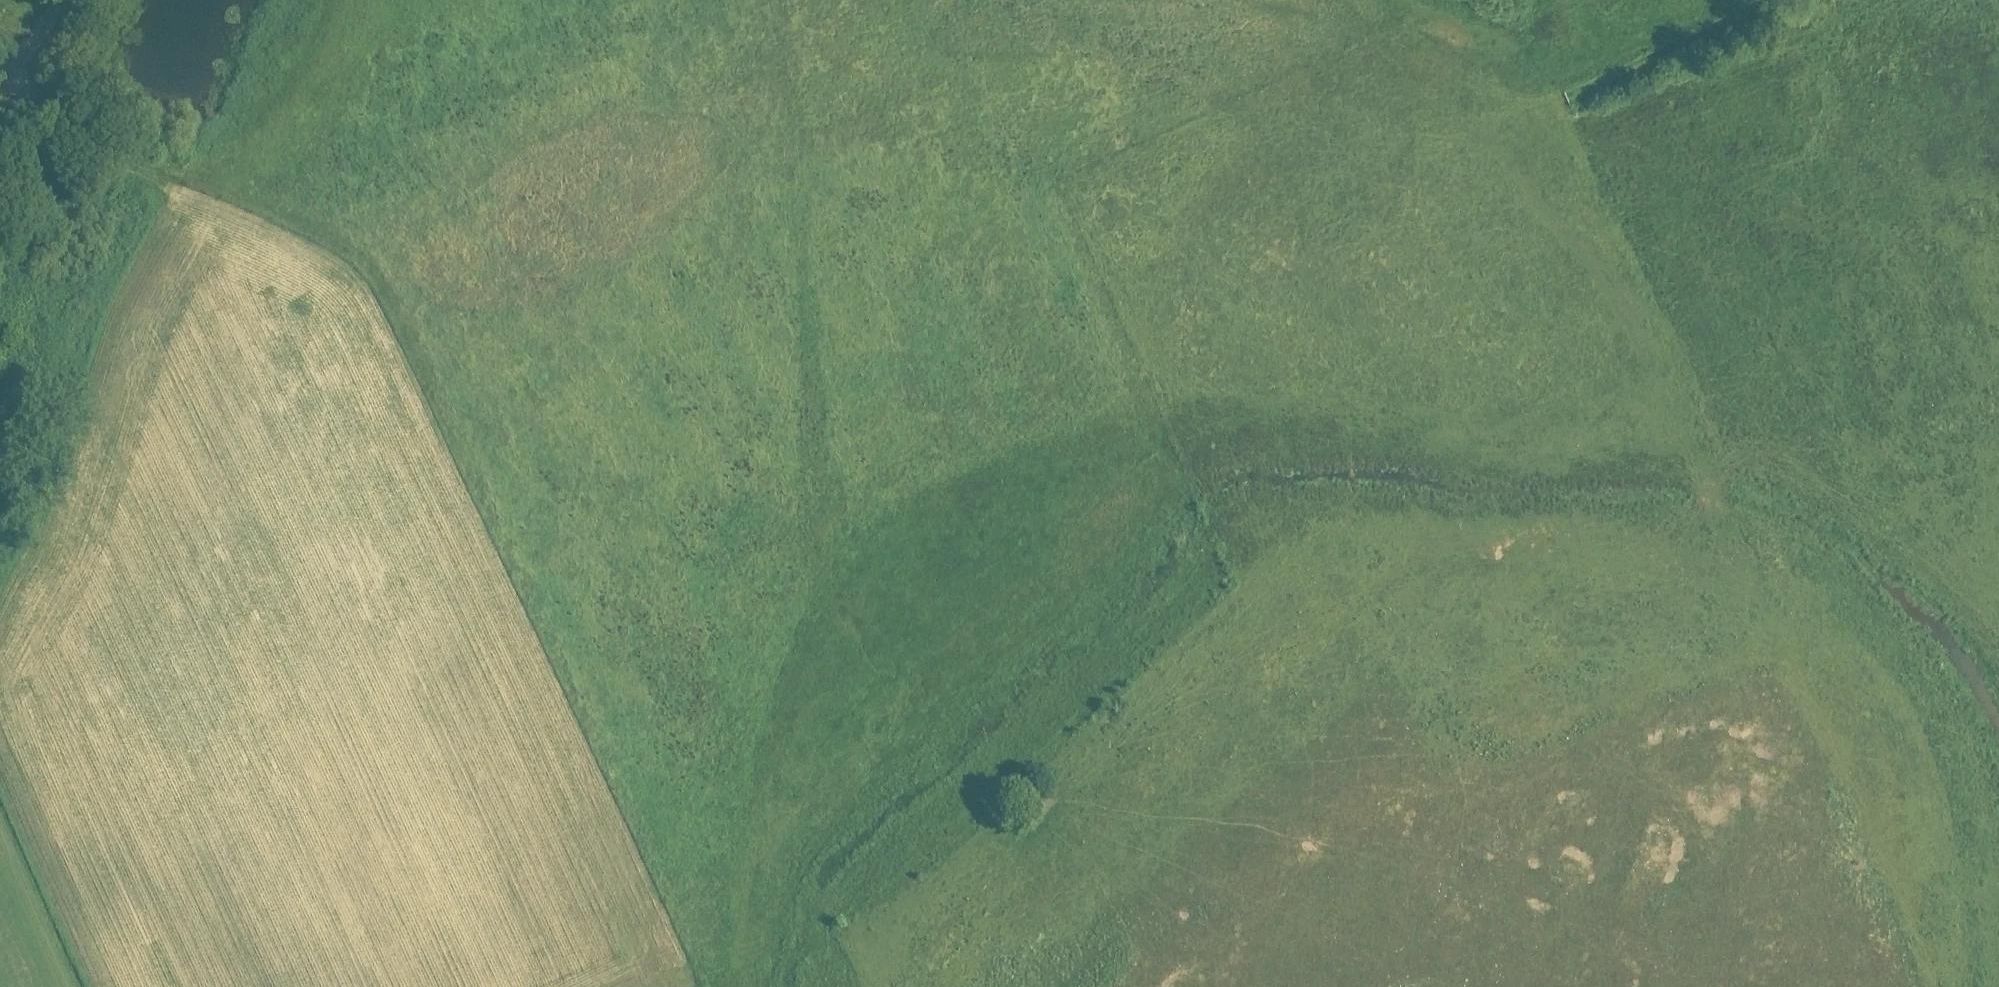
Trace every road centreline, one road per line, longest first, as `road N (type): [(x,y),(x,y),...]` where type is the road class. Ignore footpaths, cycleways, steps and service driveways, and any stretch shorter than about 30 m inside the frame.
road 1 (track): [(1773,0),(1742,28),(1562,106)]
road 2 (track): [(10,59),(47,103),(139,171),(159,179),(189,171)]

